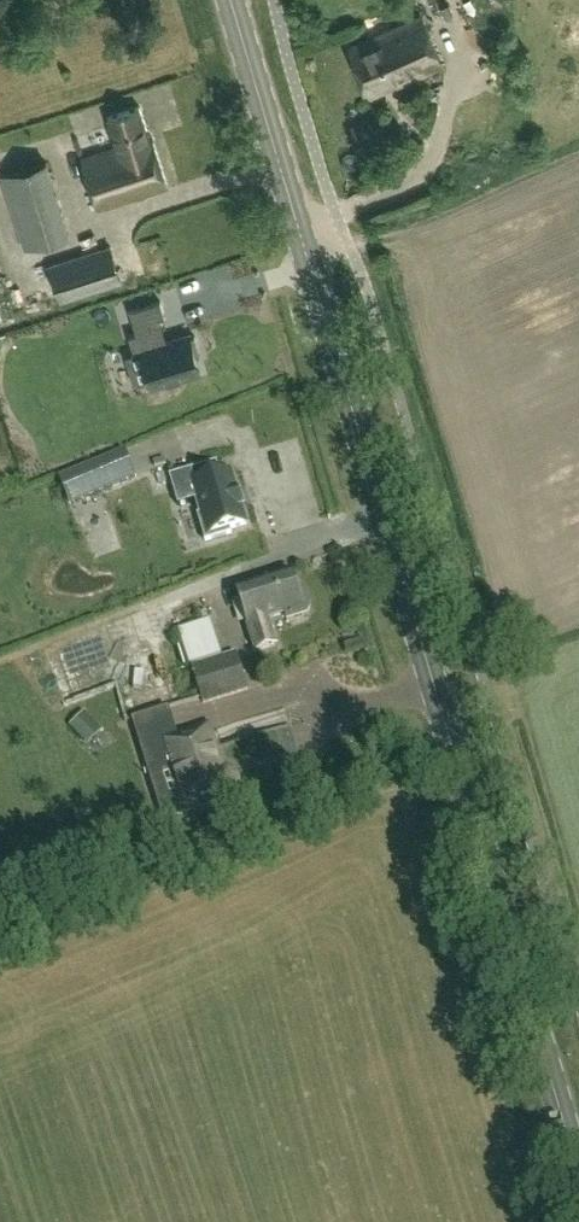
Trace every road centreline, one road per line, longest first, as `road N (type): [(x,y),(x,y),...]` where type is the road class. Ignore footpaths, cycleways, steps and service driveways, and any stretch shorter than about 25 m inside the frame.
road 1 (secondary): [(578,1176),(230,0)]

